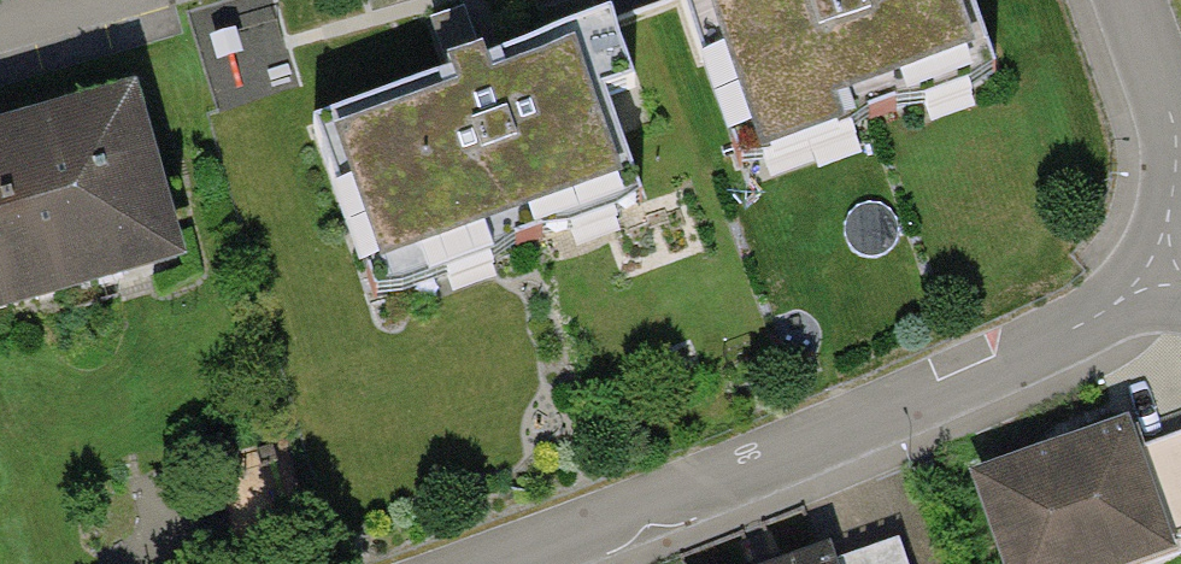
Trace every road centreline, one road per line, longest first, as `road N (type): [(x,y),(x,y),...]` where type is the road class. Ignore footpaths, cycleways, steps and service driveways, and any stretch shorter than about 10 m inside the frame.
road 1 (residential): [(1162,272),(1074,329),(842,432),(490,563)]
road 2 (residential): [(1132,0),(1177,135),(1162,272)]

